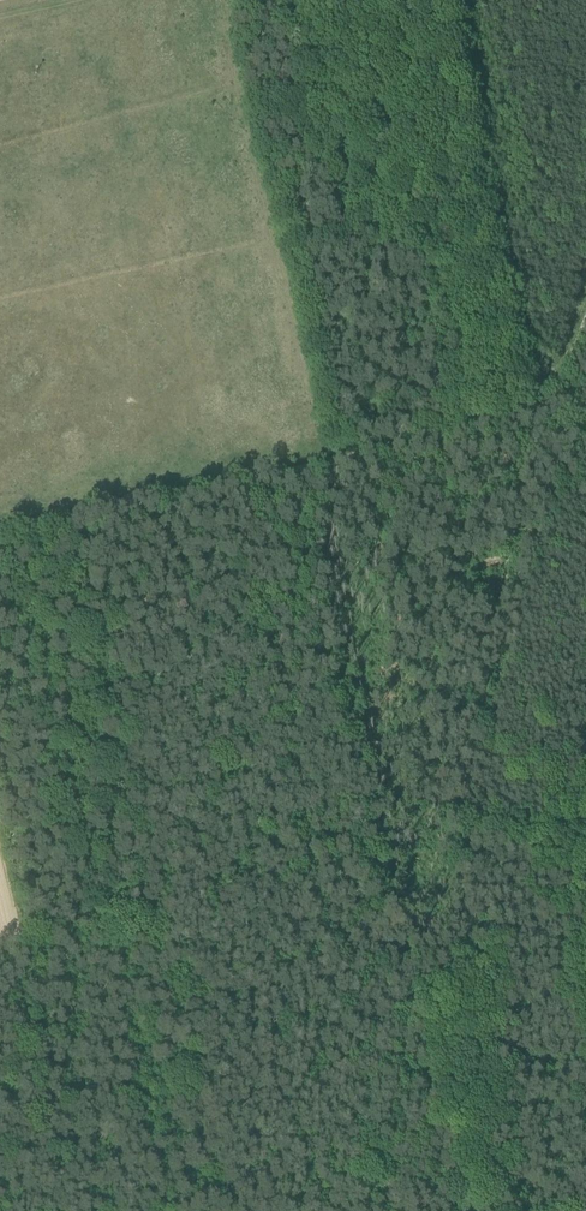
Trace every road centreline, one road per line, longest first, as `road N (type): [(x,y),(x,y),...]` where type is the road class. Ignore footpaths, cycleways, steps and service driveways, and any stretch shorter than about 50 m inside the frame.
road 1 (track): [(585,324),(550,396),(520,416),(0,533)]

